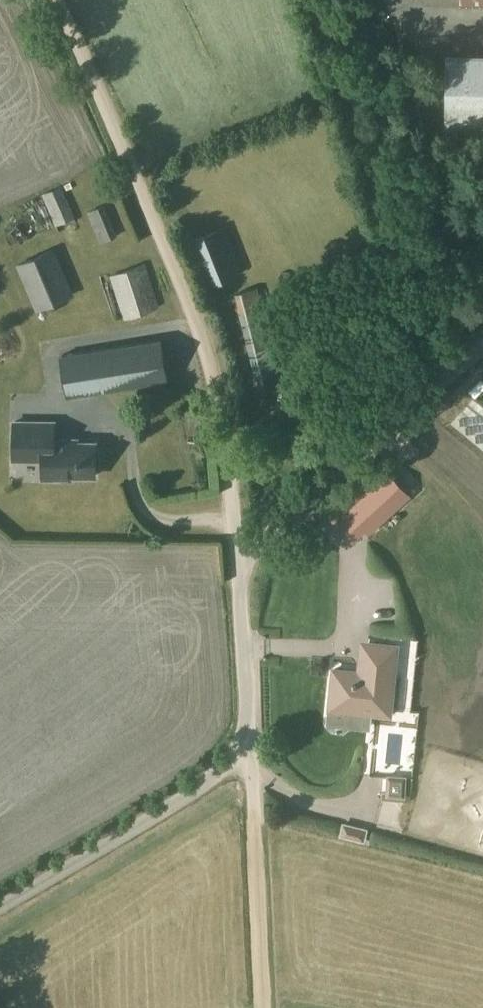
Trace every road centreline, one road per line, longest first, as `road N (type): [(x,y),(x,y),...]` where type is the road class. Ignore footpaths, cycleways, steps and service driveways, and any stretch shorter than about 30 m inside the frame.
road 1 (track): [(240,557),(192,307),(54,0)]
road 2 (unclassified): [(252,736),(240,557),(482,348)]
road 3 (unclassified): [(252,736),(205,786),(0,907)]
road 4 (track): [(264,1007),(252,736)]

